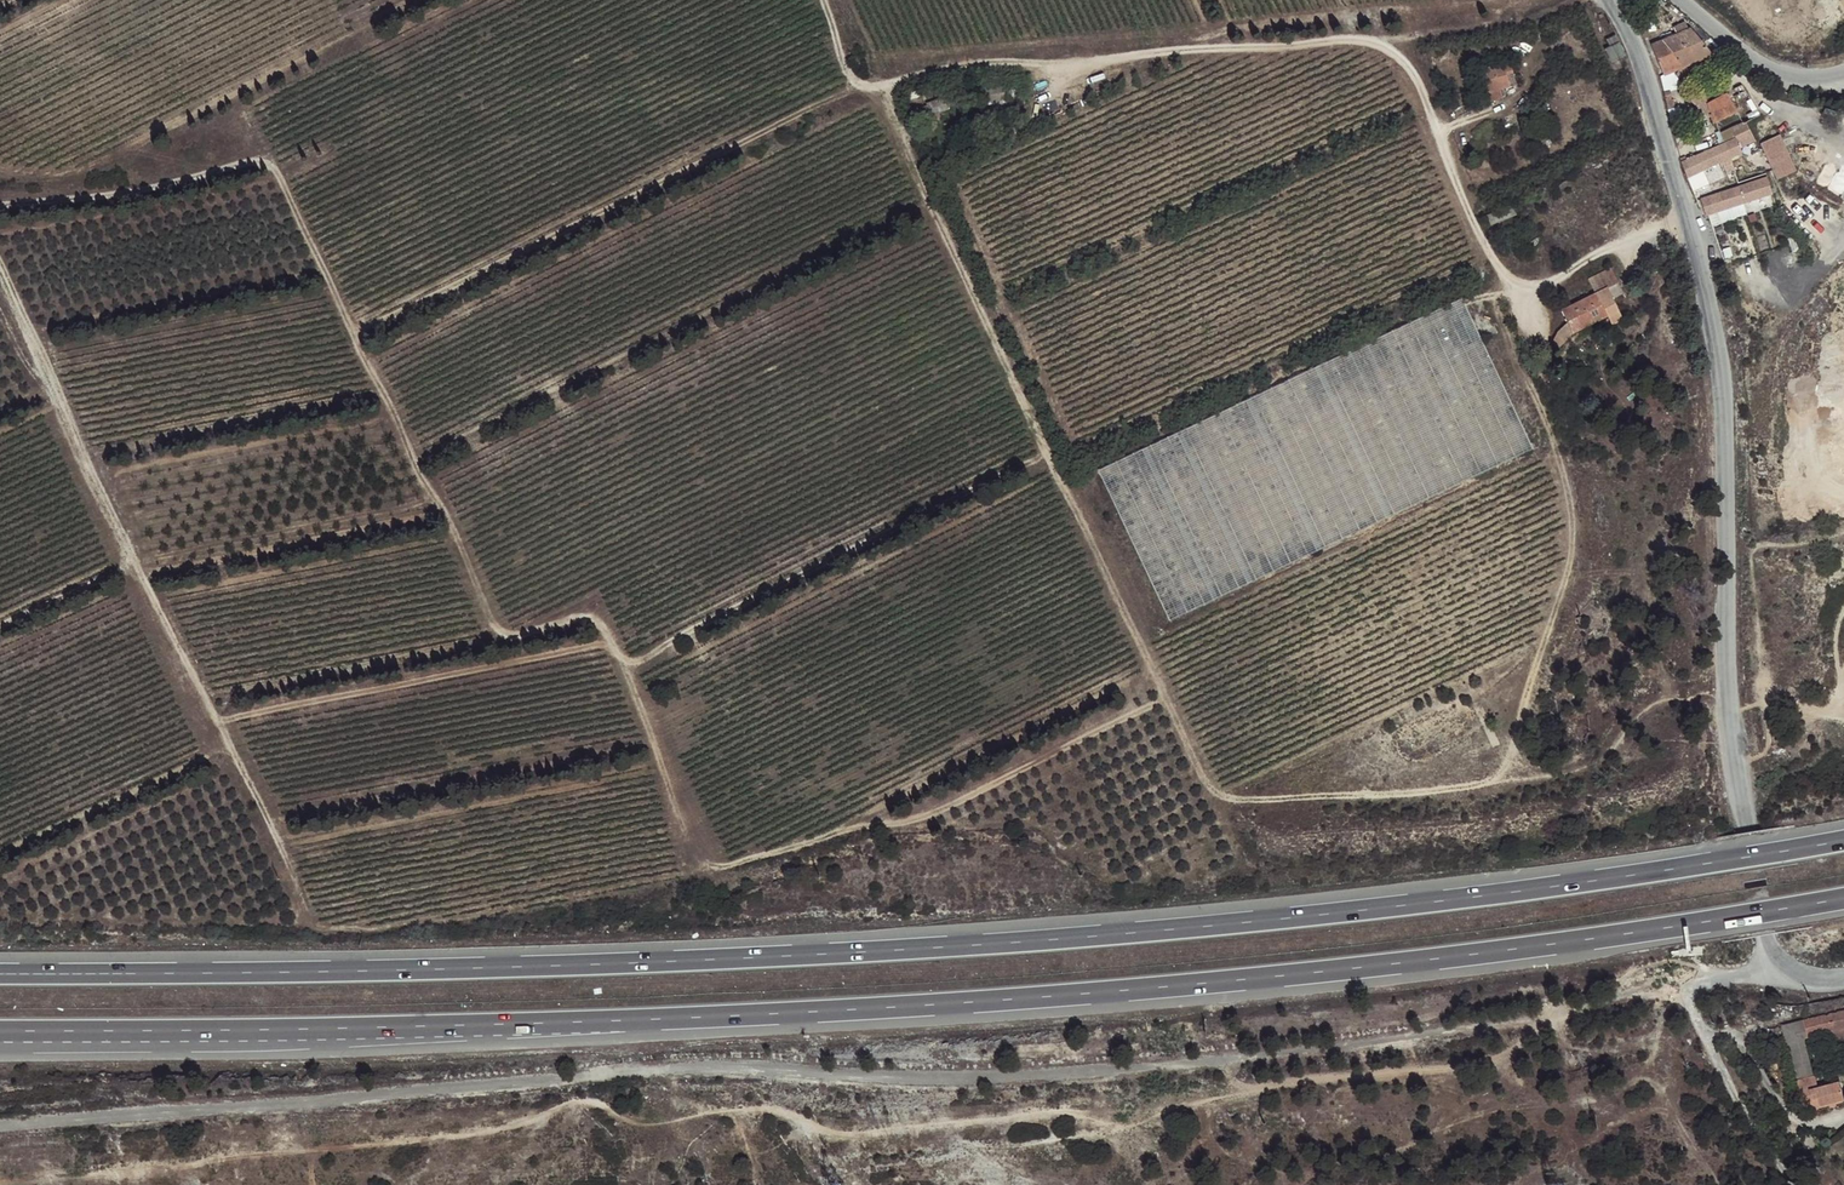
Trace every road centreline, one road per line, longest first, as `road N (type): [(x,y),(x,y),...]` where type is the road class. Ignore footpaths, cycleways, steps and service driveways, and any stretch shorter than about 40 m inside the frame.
road 1 (motorway): [(1843,839),(1374,908),(993,943),(465,969),(0,972)]
road 2 (unclassified): [(0,1125),(632,1068),(735,1065),(930,1079),(1186,1064),(1423,1035),(1773,962)]
road 3 (track): [(1166,699),(930,815),(719,868),(701,859),(683,833),(598,622),(581,615),(511,635),(488,616),(458,538),(413,464),(276,172),(242,163),(136,193),(0,207)]
road 4 (track): [(13,1184),(471,1137),(584,1100),(647,1126),(777,1111),(858,1136),(1217,1103),(1329,1081),(1431,1074),(1509,1054),(1570,1006)]
road 5 (track): [(1517,283),(1496,307),(1567,482),(1573,551),(1505,766),(1476,788),(1231,800),(1199,769),(918,180),(886,84)]
road 6 (motorway): [(472,1028),(999,1000),(1376,965),(1843,897)]
road 7 (track): [(1688,217),(1605,250),(1548,284),(1517,283),(1485,244),(1411,68),(1385,48),(1334,41),(1063,64),(985,62),(876,86),(848,75),(823,0)]
road 8 (unclassified): [(1612,0),(1639,50),(1711,317),(1732,739),(1773,962)]
road 9 (track): [(216,720),(596,645),(630,662),(645,659),(1047,451)]
road 10 (track): [(0,271),(314,925)]
road 11 (track): [(860,84),(352,335)]
road 12 (motorway): [(0,1050),(472,1028)]
road 13 (motorway): [(0,1028),(472,1028)]
road 14 (track): [(0,854),(231,748)]
road 15 (unclassified): [(1843,74),(1812,79),(1775,72),(1679,0)]
road 16 (track): [(0,628),(137,565)]

